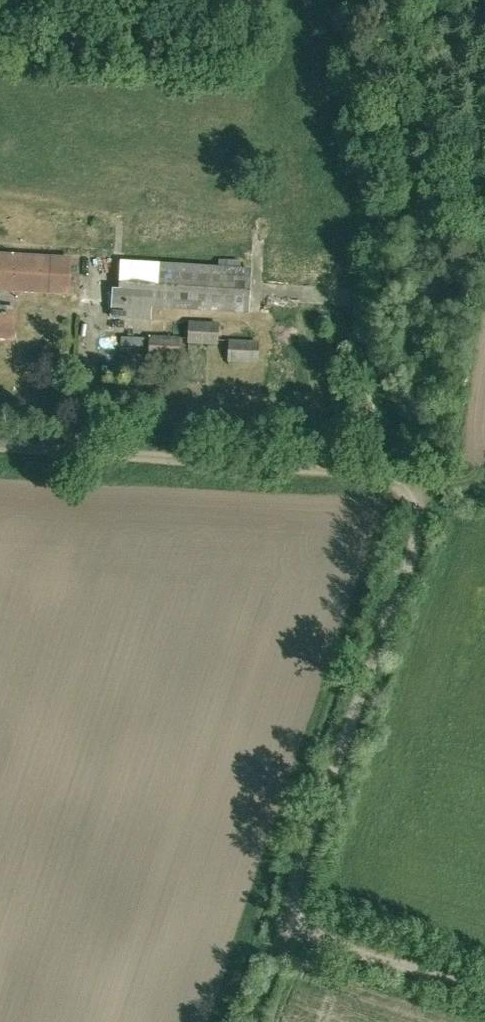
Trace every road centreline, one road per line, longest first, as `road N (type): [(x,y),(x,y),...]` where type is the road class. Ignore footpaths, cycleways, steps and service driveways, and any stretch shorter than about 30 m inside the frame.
road 1 (unclassified): [(484,977),(314,919),(297,896),(423,512),(420,491),(387,466),(0,431)]
road 2 (track): [(301,910),(287,922),(250,1021)]

